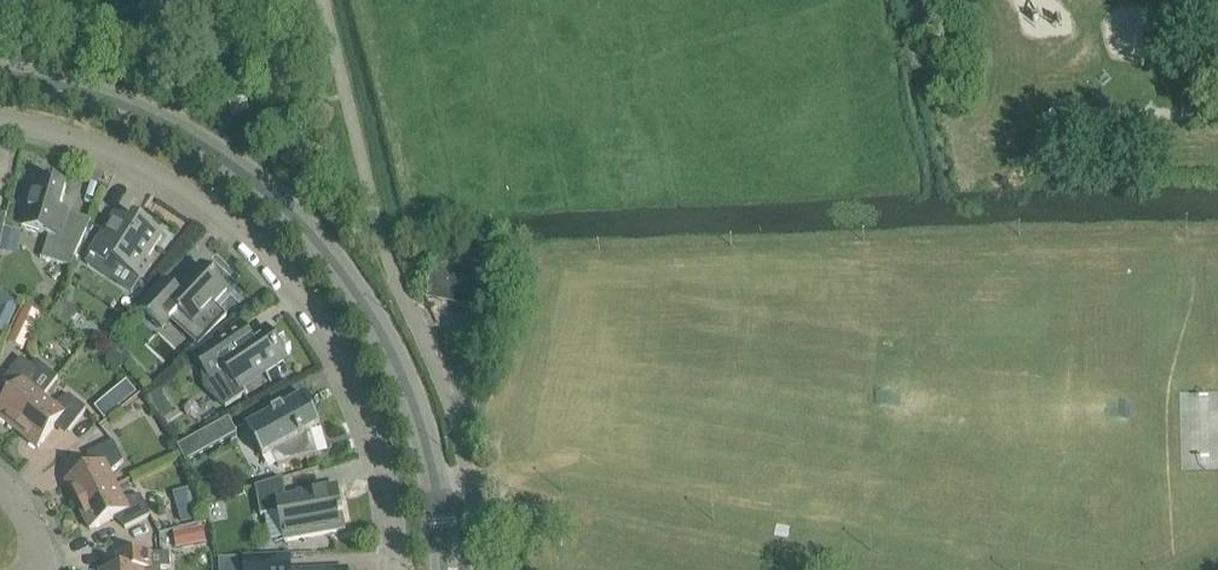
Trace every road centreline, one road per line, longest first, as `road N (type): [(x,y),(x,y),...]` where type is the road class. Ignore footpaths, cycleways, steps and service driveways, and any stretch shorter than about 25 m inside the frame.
road 1 (tertiary): [(446,569),(431,464),(410,394),(374,318),(305,228),(187,136),(74,88),(0,74)]
road 2 (residential): [(0,121),(67,135),(136,163),(198,200),(278,270),(320,325),(362,405),(390,495),(398,569)]

